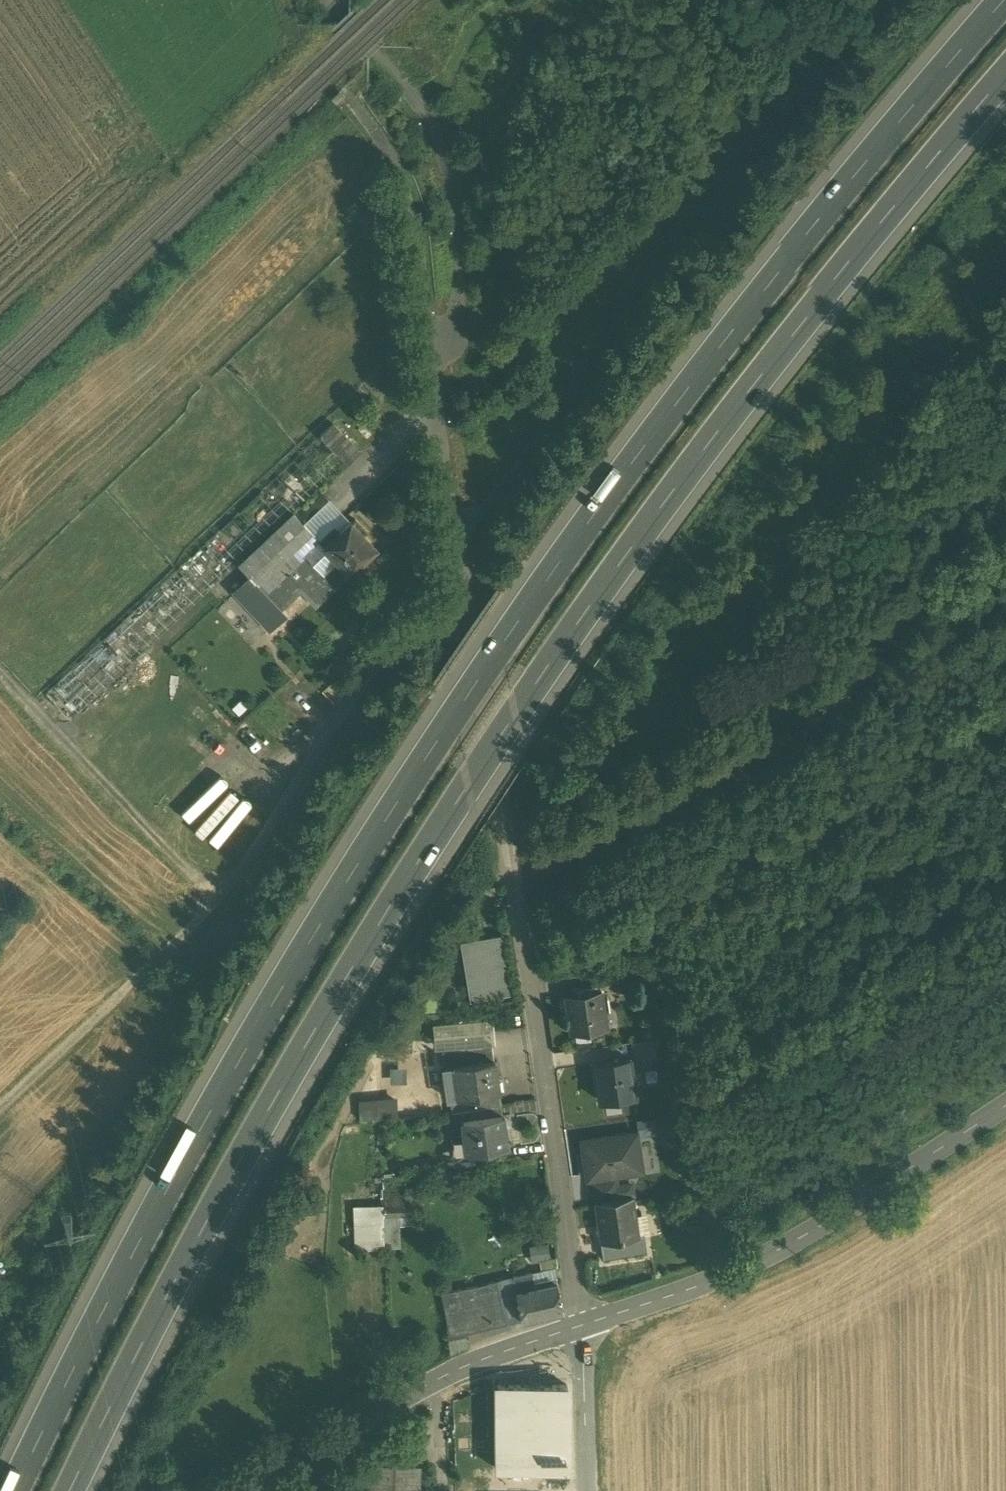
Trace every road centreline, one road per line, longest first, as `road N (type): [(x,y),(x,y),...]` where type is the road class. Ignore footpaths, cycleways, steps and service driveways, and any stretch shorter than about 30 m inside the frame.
road 1 (motorway): [(995,0),(771,276),(372,828),(197,1120),(13,1490)]
road 2 (motorway): [(64,1490),(300,1033),(567,623),(1005,65)]
road 3 (residential): [(427,346),(578,1329)]
road 4 (track): [(458,546),(704,209),(882,0)]
road 5 (track): [(406,189),(0,567)]
road 6 (track): [(354,702),(223,895),(0,666)]
road 7 (unclassified): [(578,1329),(665,1303),(817,1231),(1005,1105)]
road 8 (unclassified): [(238,1490),(459,1368),(578,1329)]
road 9 (track): [(223,895),(0,1104)]
road 10 (track): [(349,98),(395,161),(408,195),(427,346)]
road 11 (residential): [(578,1329),(584,1490)]

